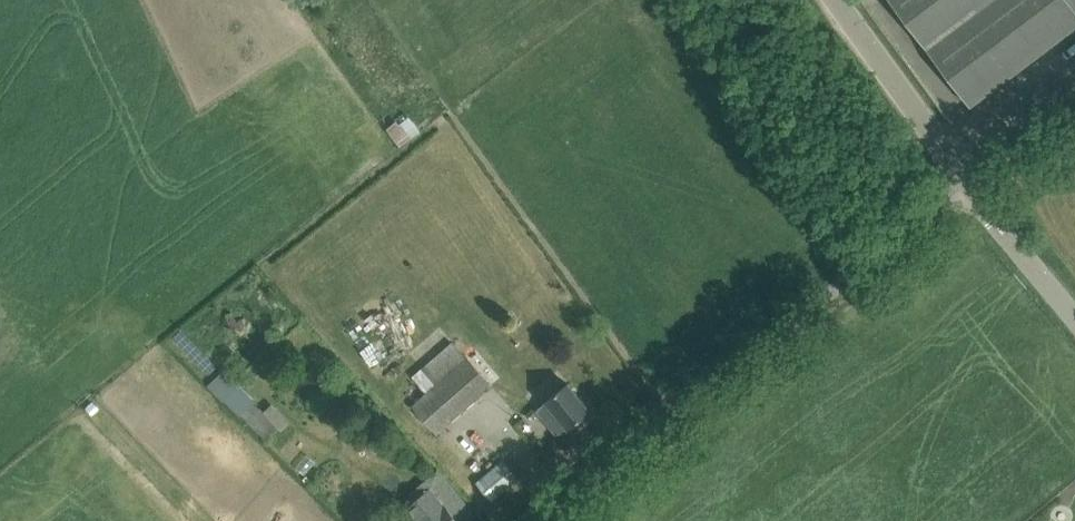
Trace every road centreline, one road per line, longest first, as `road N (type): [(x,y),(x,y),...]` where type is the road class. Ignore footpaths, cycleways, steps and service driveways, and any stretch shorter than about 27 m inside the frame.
road 1 (unclassified): [(544,520),(968,191)]
road 2 (unclassified): [(968,191),(828,0)]
road 3 (unclassified): [(1074,320),(968,191)]

